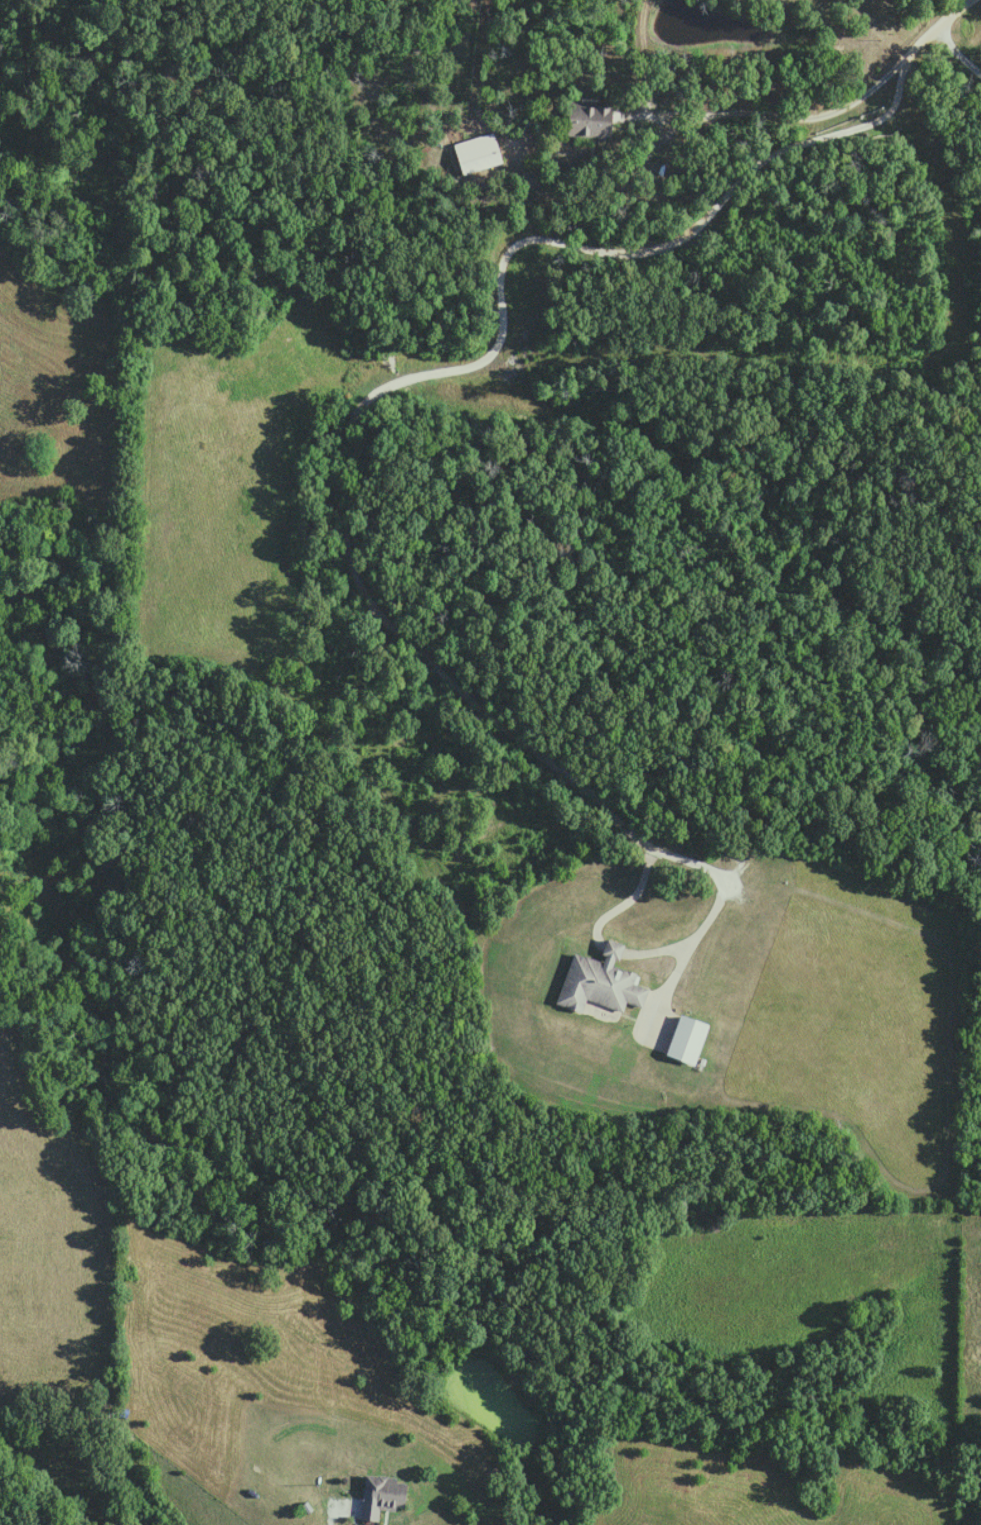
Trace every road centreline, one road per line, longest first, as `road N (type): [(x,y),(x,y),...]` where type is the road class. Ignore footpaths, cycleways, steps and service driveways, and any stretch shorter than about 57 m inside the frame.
road 1 (residential): [(617,114),(800,119),(826,112),(889,73),(968,0)]

